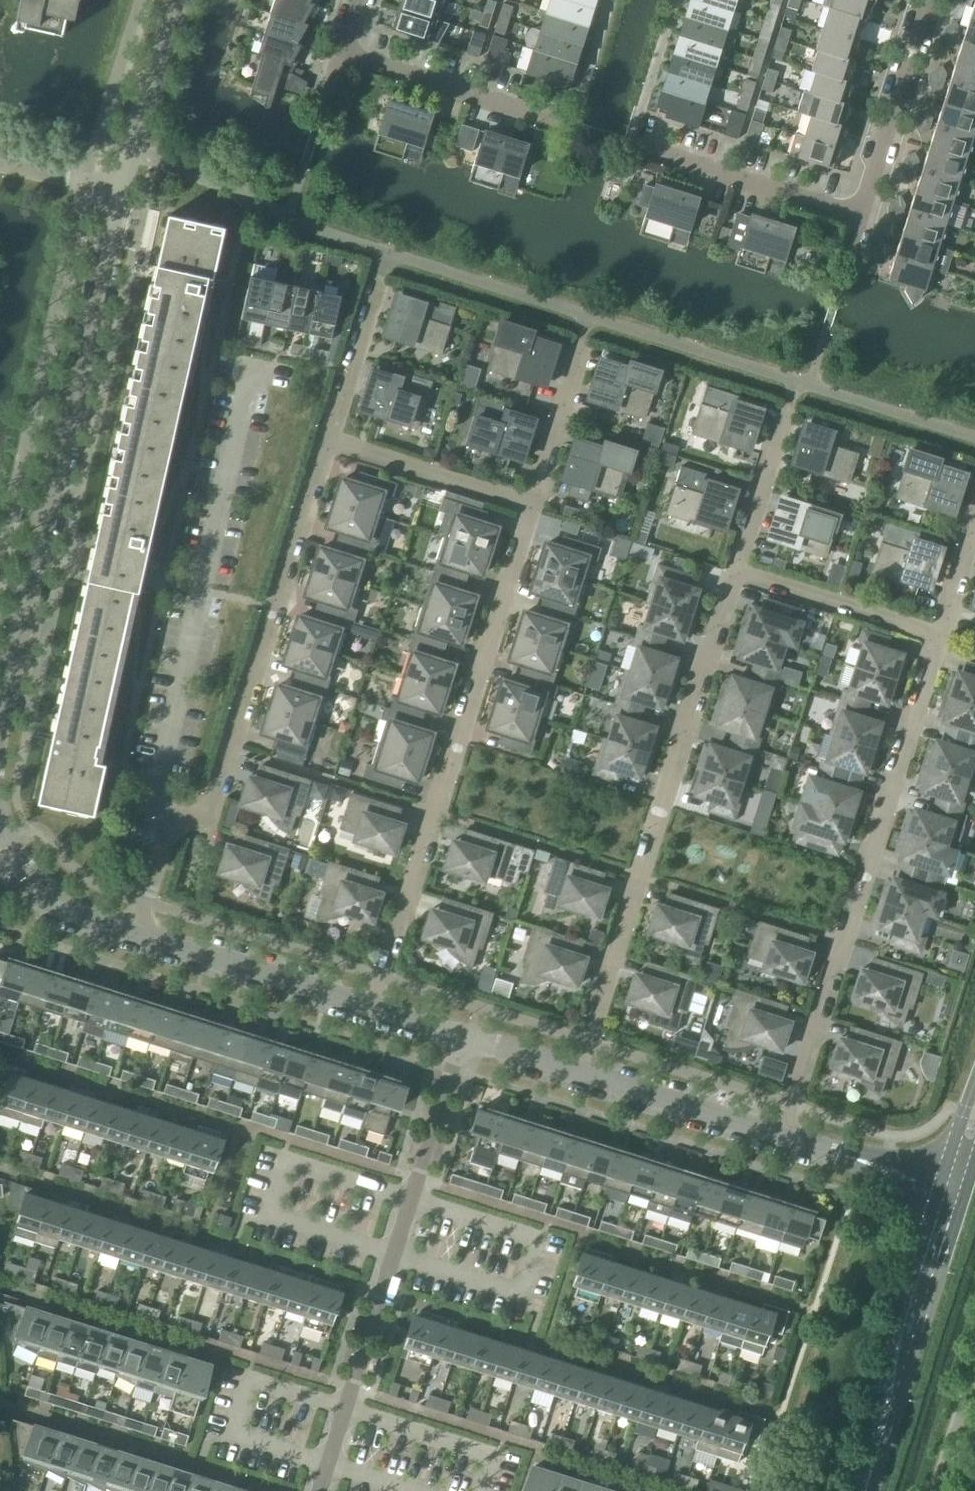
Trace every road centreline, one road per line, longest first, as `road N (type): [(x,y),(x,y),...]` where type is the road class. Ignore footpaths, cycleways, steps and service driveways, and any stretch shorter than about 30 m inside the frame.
road 1 (tertiary): [(0,725),(113,191)]
road 2 (residential): [(373,1009),(527,507)]
road 3 (residential): [(579,1073),(733,572)]
road 4 (residential): [(781,1138),(935,638)]
road 5 (residential): [(322,1490),(461,1038)]
road 6 (residential): [(170,821),(152,798),(248,369)]
road 7 (residential): [(928,0),(862,216),(630,146)]
road 8 (residential): [(170,821),(207,812),(324,444)]
road 9 (tertiary): [(868,1490),(960,1194)]
road 10 (residential): [(573,128),(350,55),(360,0)]
road 11 (tertiary): [(373,1009),(138,936)]
road 12 (residential): [(527,507),(324,444)]
road 13 (residential): [(935,638),(733,572)]
road 14 (tertiary): [(781,1138),(579,1073)]
road 15 (tertiary): [(113,191),(175,0)]
road 16 (tertiary): [(960,1194),(781,1138)]
road 17 (tertiary): [(138,936),(64,911),(19,875),(0,838)]
road 18 (residential): [(527,507),(574,354)]
road 19 (residential): [(324,444),(372,292)]
road 20 (residential): [(733,572),(778,425)]
road 21 (residential): [(630,146),(678,0)]
road 22 (residential): [(935,638),(974,510)]
road 23 (residential): [(573,128),(610,0)]
road 24 (tertiary): [(579,1073),(461,1038)]

